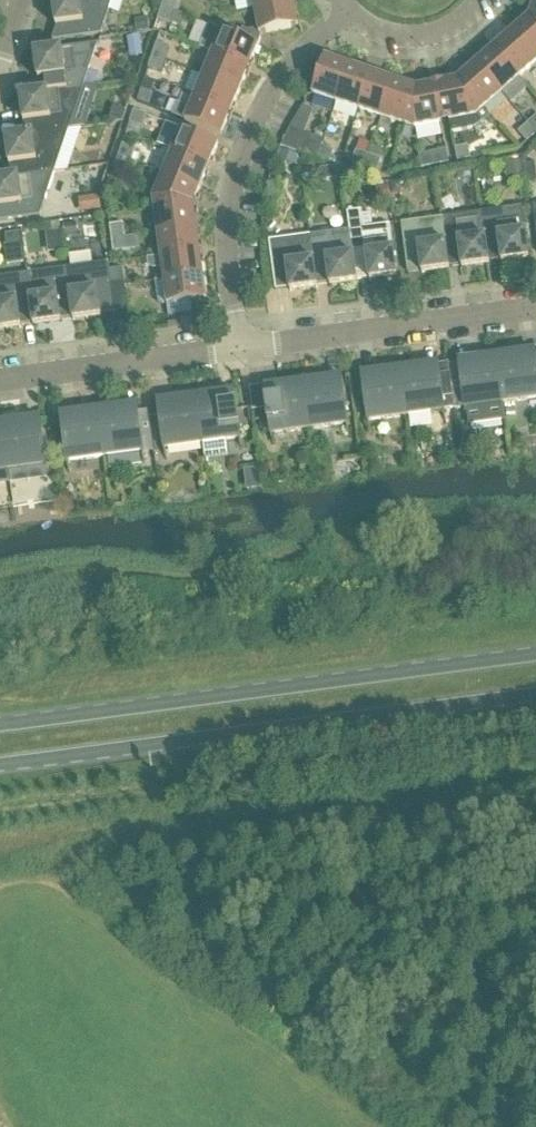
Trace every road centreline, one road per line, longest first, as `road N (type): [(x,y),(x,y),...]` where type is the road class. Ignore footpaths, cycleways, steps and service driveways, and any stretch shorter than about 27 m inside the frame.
road 1 (primary): [(535,655),(0,726)]
road 2 (primary): [(0,767),(535,696)]
road 3 (residential): [(233,350),(225,260),(235,182),(256,124),(327,20)]
road 4 (residential): [(233,350),(535,313)]
road 5 (residential): [(0,387),(233,350)]
road 6 (residential): [(327,20),(359,47),(413,58),(460,40),(493,0)]

